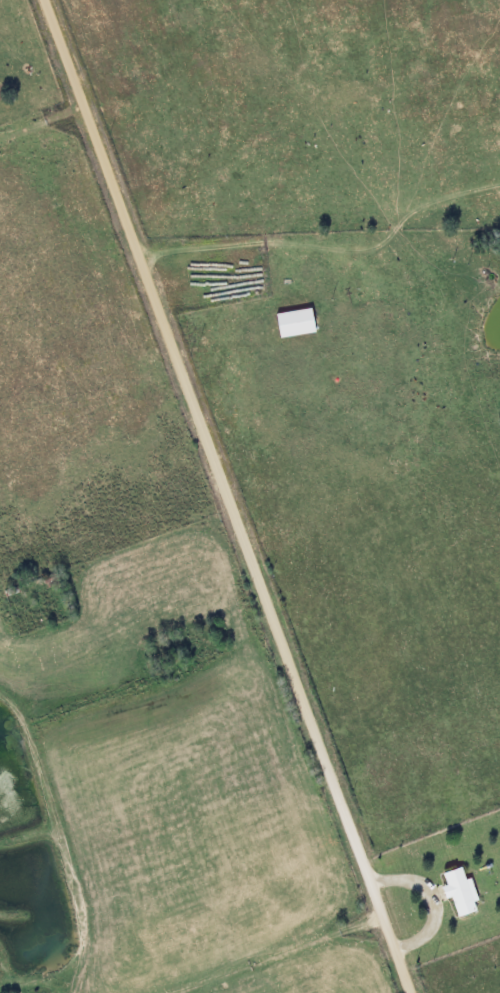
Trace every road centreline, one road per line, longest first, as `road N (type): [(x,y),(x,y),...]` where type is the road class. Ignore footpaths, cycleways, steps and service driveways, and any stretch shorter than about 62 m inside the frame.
road 1 (residential): [(407,992),(43,0)]

